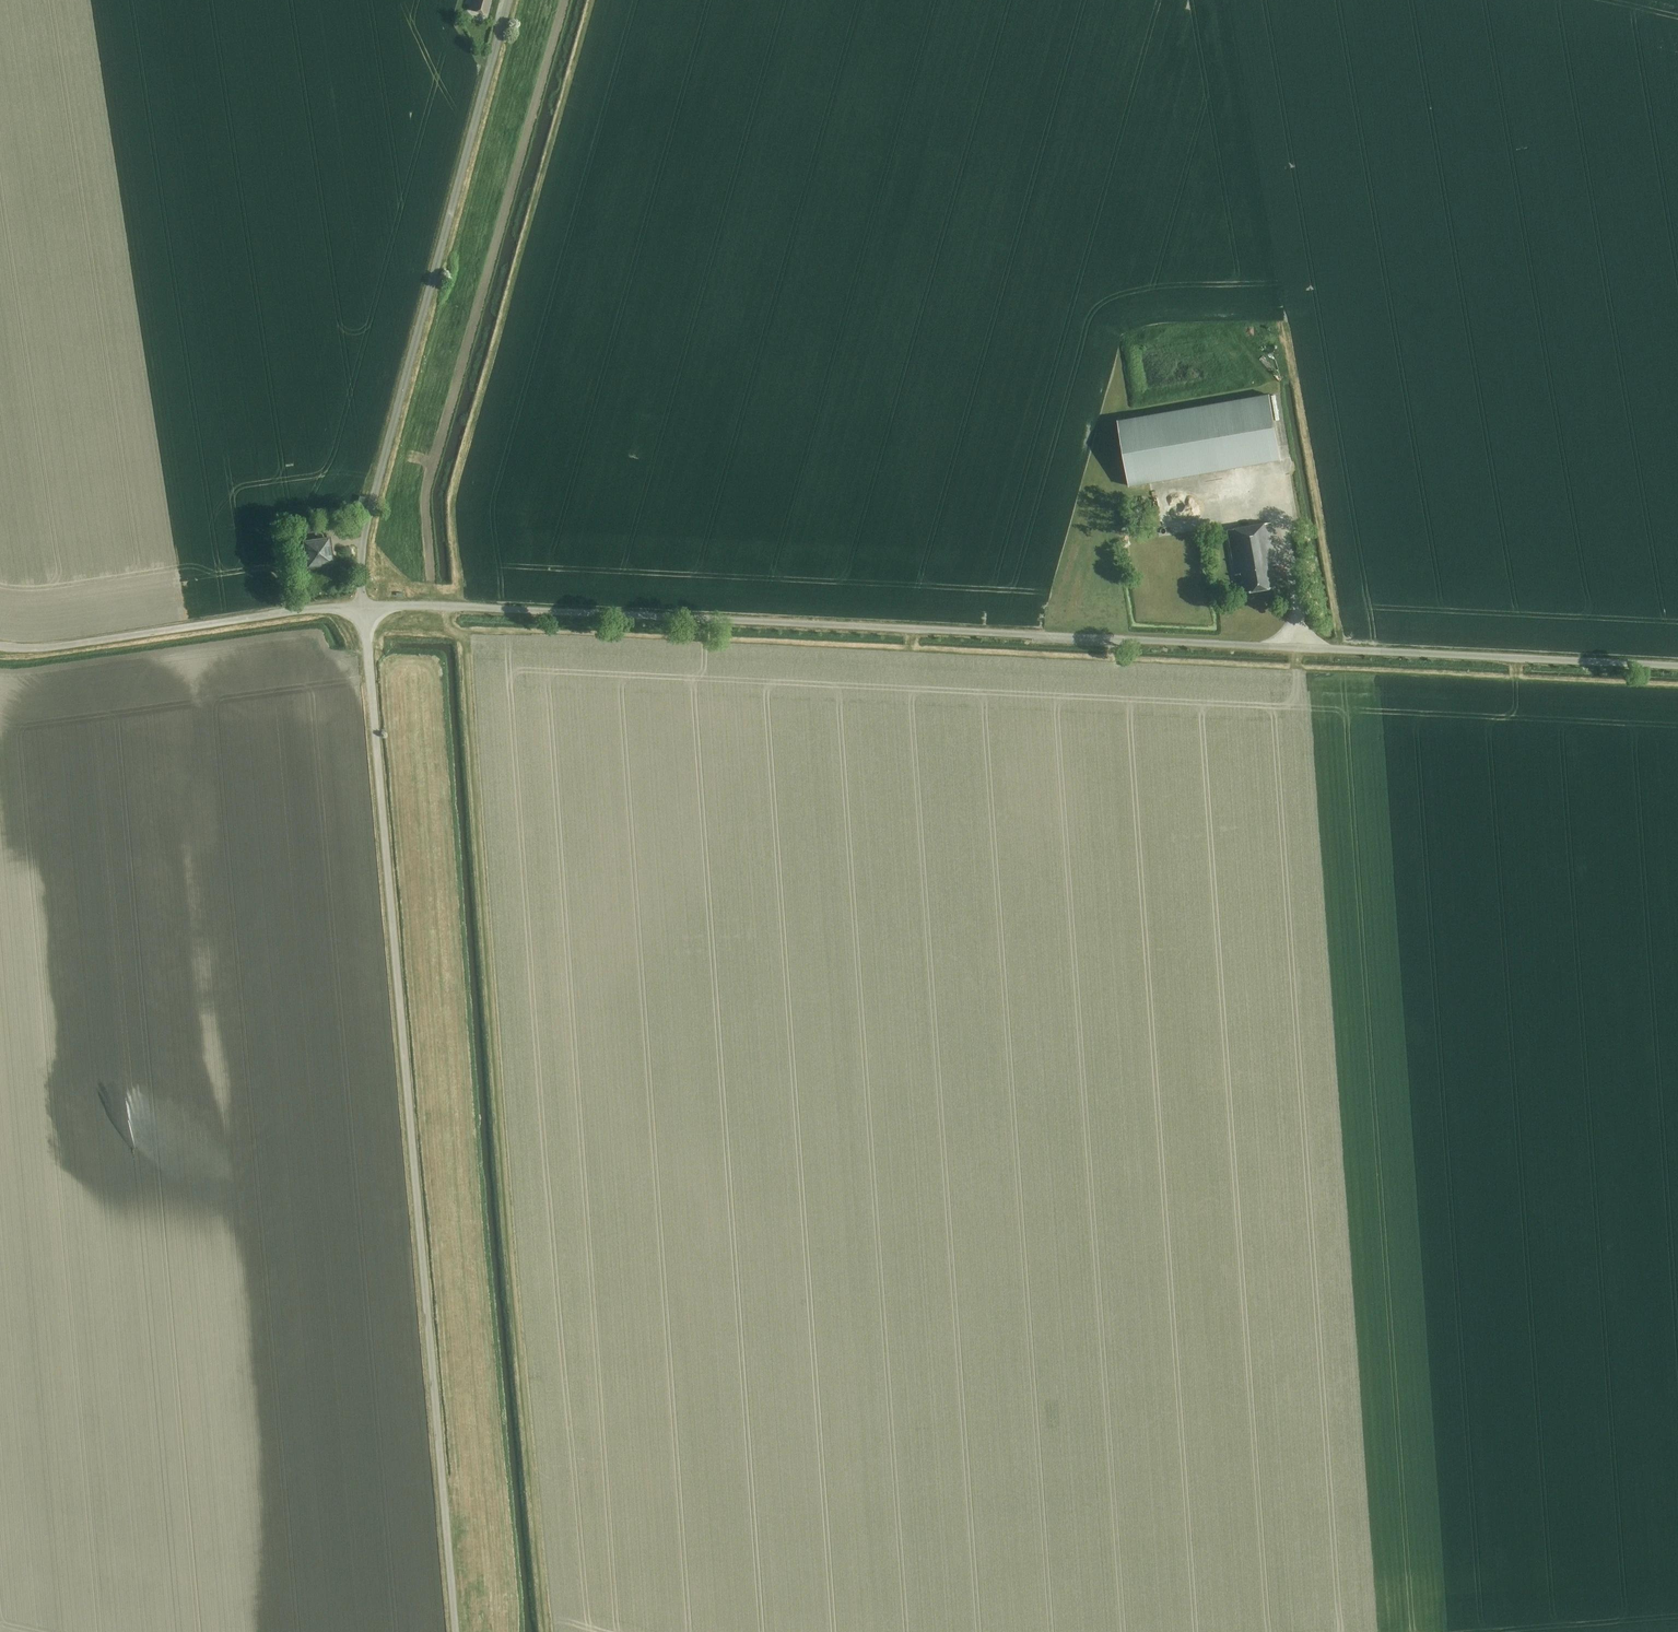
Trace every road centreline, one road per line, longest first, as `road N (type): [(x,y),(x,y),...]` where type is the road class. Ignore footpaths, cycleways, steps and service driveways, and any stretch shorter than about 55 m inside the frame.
road 1 (unclassified): [(1677,667),(363,607)]
road 2 (unclassified): [(455,1631),(363,607)]
road 3 (unclassified): [(363,607),(361,548),(509,0)]
road 4 (unclassified): [(363,607),(45,649),(0,647)]

